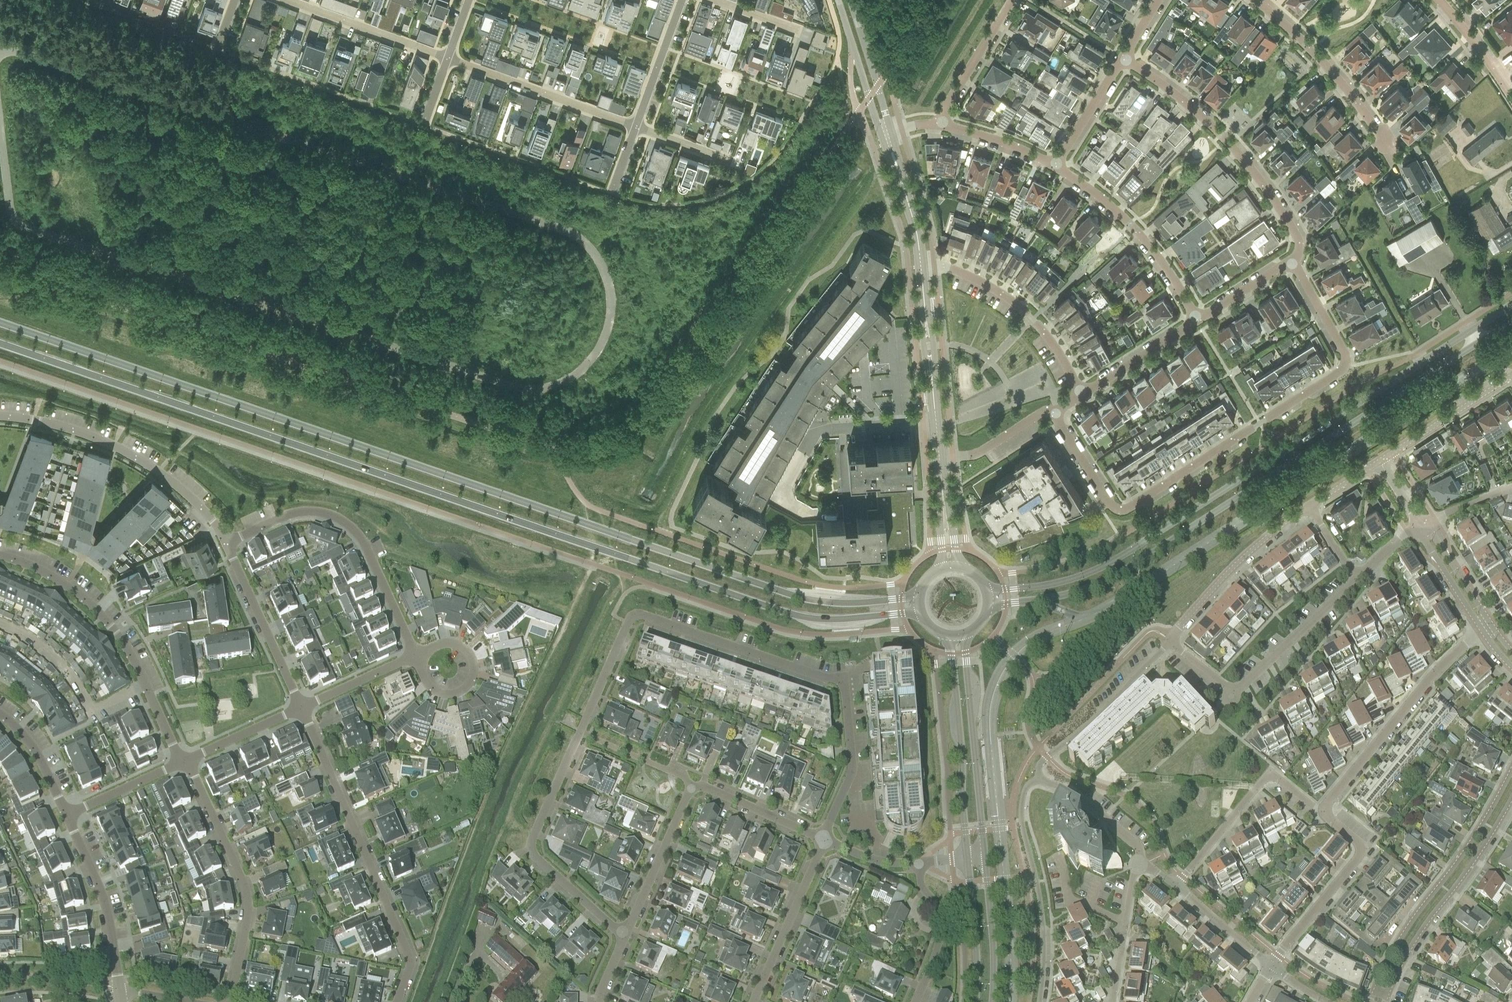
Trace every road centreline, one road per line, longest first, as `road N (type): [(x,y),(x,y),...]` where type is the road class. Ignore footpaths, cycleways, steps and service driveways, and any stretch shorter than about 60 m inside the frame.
road 1 (unclassified): [(0,50),(566,232),(600,268),(596,339),(563,379),(518,388),(16,227),(5,214),(0,132)]
road 2 (secondary): [(0,346),(803,619),(920,614)]
road 3 (secondary): [(919,598),(828,603),(792,596),(0,325)]
road 4 (secondary): [(1511,304),(1105,567),(1051,587),(985,589)]
road 5 (secondary): [(988,614),(1109,581),(1511,323)]
road 6 (residential): [(580,733),(635,615),(842,686),(850,776),(823,841)]
road 7 (residential): [(1054,415),(1106,501),(1118,510),(1133,507),(1341,371),(1346,357),(1290,263)]
road 8 (residential): [(398,1001),(410,961),(301,709)]
road 9 (residential): [(0,556),(86,601),(130,656),(181,763)]
road 10 (residential): [(1290,263),(1297,239),(1237,155),(1123,59)]
road 11 (residential): [(414,658),(361,541),(344,524),(301,515),(227,545)]
road 12 (residential): [(227,545),(182,492),(133,456),(69,430),(0,418)]
road 13 (residential): [(1511,771),(1394,950),(1380,995)]
road 14 (residential): [(189,760),(246,892),(229,1001)]
road 15 (residential): [(623,936),(532,850),(580,733)]
road 16 (residential): [(1321,813),(1421,690),(1481,630)]
road 17 (residential): [(1380,995),(1511,795)]
road 18 (residential): [(1037,1001),(1043,948),(1020,813),(1023,792),(1039,780)]
road 19 (tertiary): [(949,640),(967,860)]
road 20 (tertiary): [(983,858),(965,638)]
road 21 (residential): [(1081,396),(1032,319),(1010,301),(949,269),(921,269)]
road 22 (residential): [(1397,157),(1256,0)]
road 23 (residential): [(1196,321),(1129,227),(1054,168)]
road 24 (residential): [(1321,813),(1266,777),(1175,888)]
road 25 (residential): [(635,129),(445,59)]
road 26 (residential): [(1275,967),(1361,852),(1321,813)]
road 27 (residential): [(1170,642),(1234,567),(1309,506)]
road 28 (residential): [(1039,780),(1046,757),(1170,642)]
road 29 (residential): [(938,459),(921,269)]
road 30 (residential): [(66,815),(107,911),(120,989)]
road 31 (residential): [(301,709),(227,545)]
road 32 (residential): [(445,59),(276,0)]
road 33 (residential): [(823,841),(755,1001)]
road 34 (residential): [(623,936),(691,783)]
road 35 (residential): [(1237,689),(1357,579)]
road 36 (residential): [(1379,461),(1511,376)]
road 37 (residential): [(414,658),(434,692),(459,691),(470,680),(474,668),(458,648),(429,652)]
road 38 (residential): [(1013,0),(941,128)]
road 39 (residential): [(915,1001),(938,950),(935,910),(918,864)]
road 40 (residential): [(823,841),(691,783)]
road 41 (tertiary): [(991,1001),(983,858)]
road 42 (residential): [(1112,1001),(1132,876),(1143,864)]
road 43 (tertiary): [(967,860),(974,1001)]
road 44 (residential): [(838,0),(875,120),(886,131)]
road 45 (residential): [(1143,864),(1106,816),(1075,793),(1039,780)]
road 46 (residential): [(1081,396),(1196,321)]
road 47 (residential): [(682,0),(635,129)]
road 48 (residential): [(886,131),(849,0)]
road 49 (residential): [(921,269),(888,138)]
road 50 (residential): [(938,459),(975,457),(1041,413),(1054,415)]
road 51 (residential): [(1054,168),(1123,59)]
road 52 (residential): [(1175,888),(1275,967)]
road 53 (residential): [(66,815),(181,763)]
road 54 (residential): [(1511,102),(1437,0)]
road 55 (residential): [(301,709),(414,658)]
road 56 (residential): [(189,760),(301,709)]
road 57 (residential): [(691,783),(580,733)]
road 58 (unclassified): [(1421,525),(1481,630)]
road 59 (residential): [(0,715),(33,751),(66,815)]
road 60 (unclassified): [(1490,624),(1421,525)]
road 61 (residential): [(1054,168),(941,128)]

